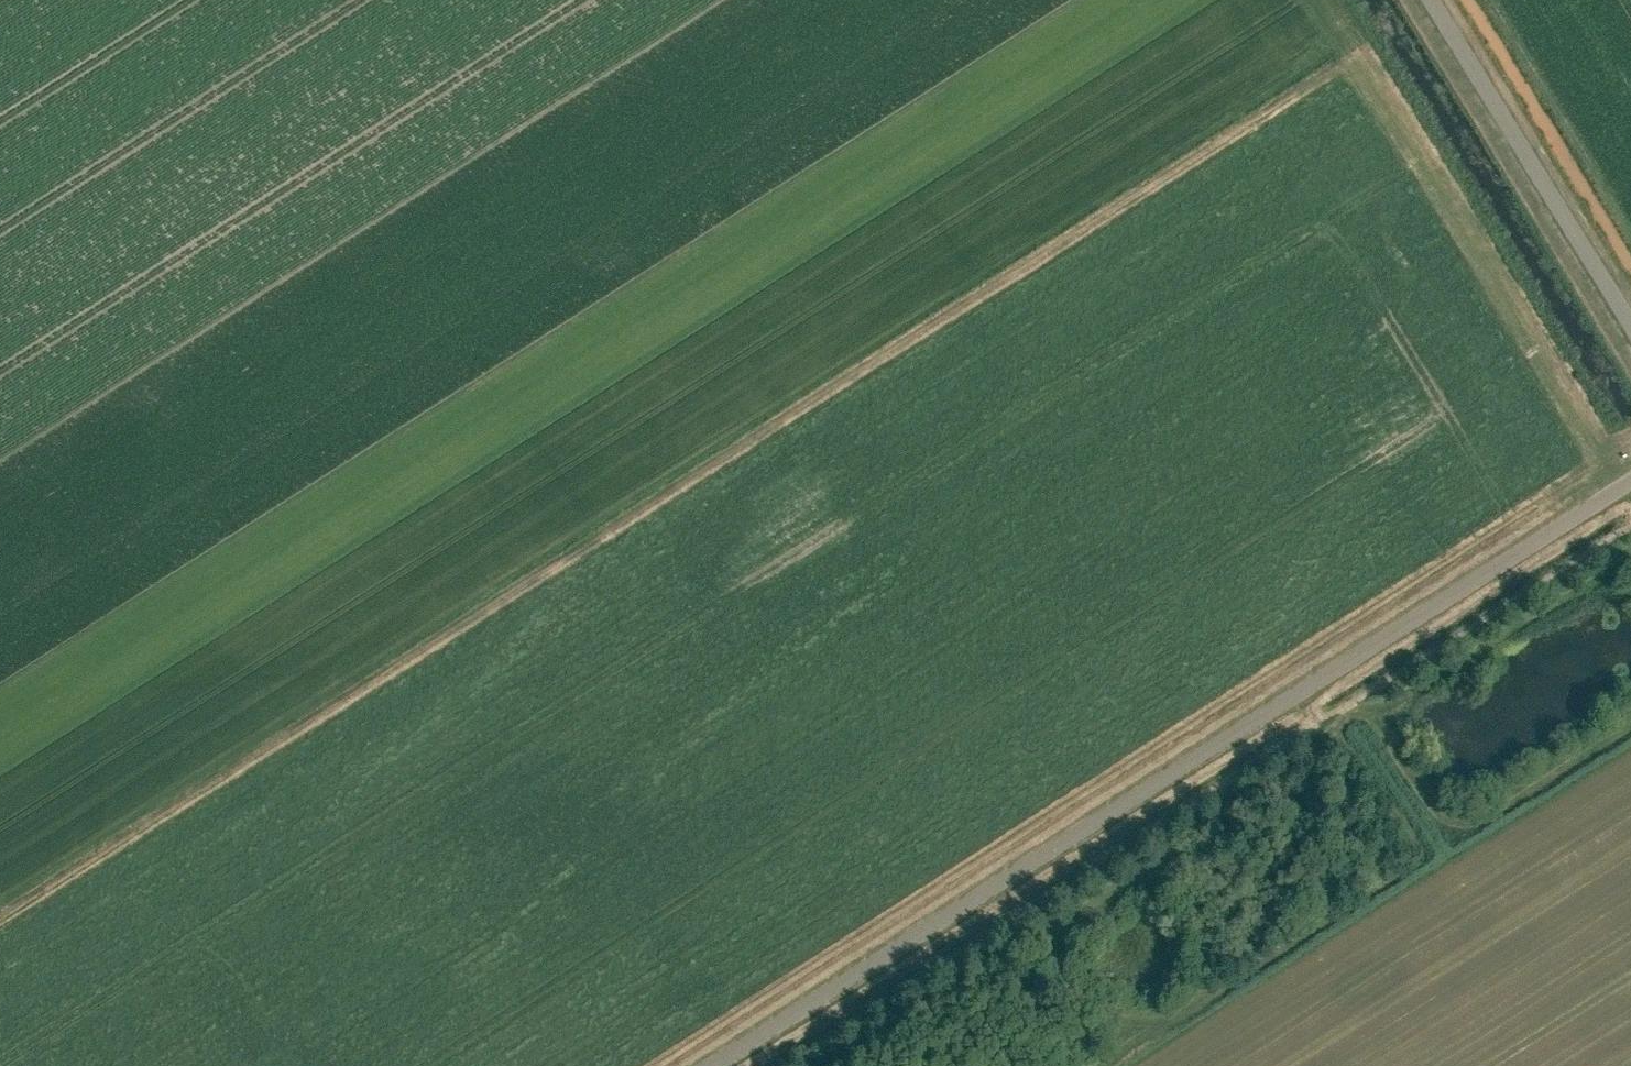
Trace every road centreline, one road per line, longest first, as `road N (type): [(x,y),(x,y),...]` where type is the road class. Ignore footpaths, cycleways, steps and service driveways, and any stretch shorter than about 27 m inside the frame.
road 1 (unclassified): [(713,1065),(1630,480)]
road 2 (unclassified): [(1630,321),(1433,0)]

